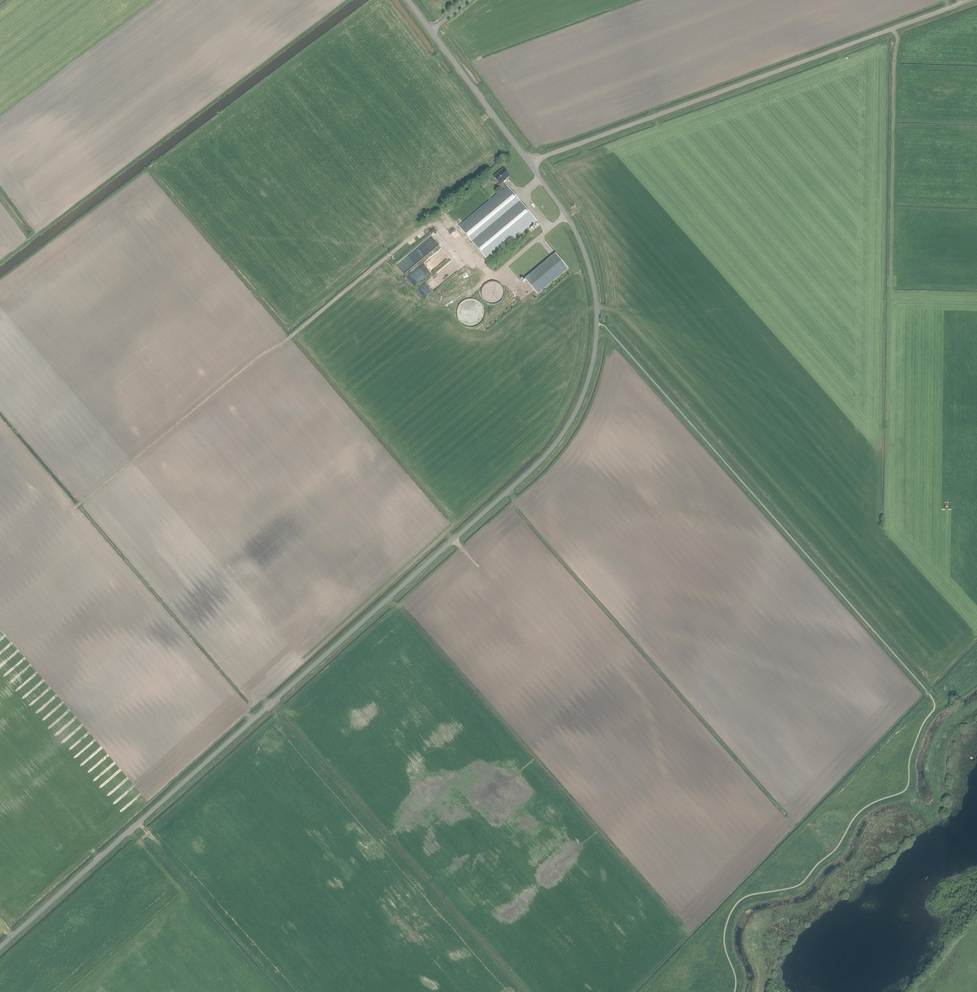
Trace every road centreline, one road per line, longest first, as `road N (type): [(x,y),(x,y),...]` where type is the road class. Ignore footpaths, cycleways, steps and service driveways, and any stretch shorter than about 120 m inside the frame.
road 1 (unclassified): [(0,946),(536,465),(579,403),(596,325),(578,235),(407,0)]
road 2 (track): [(531,163),(968,0)]

